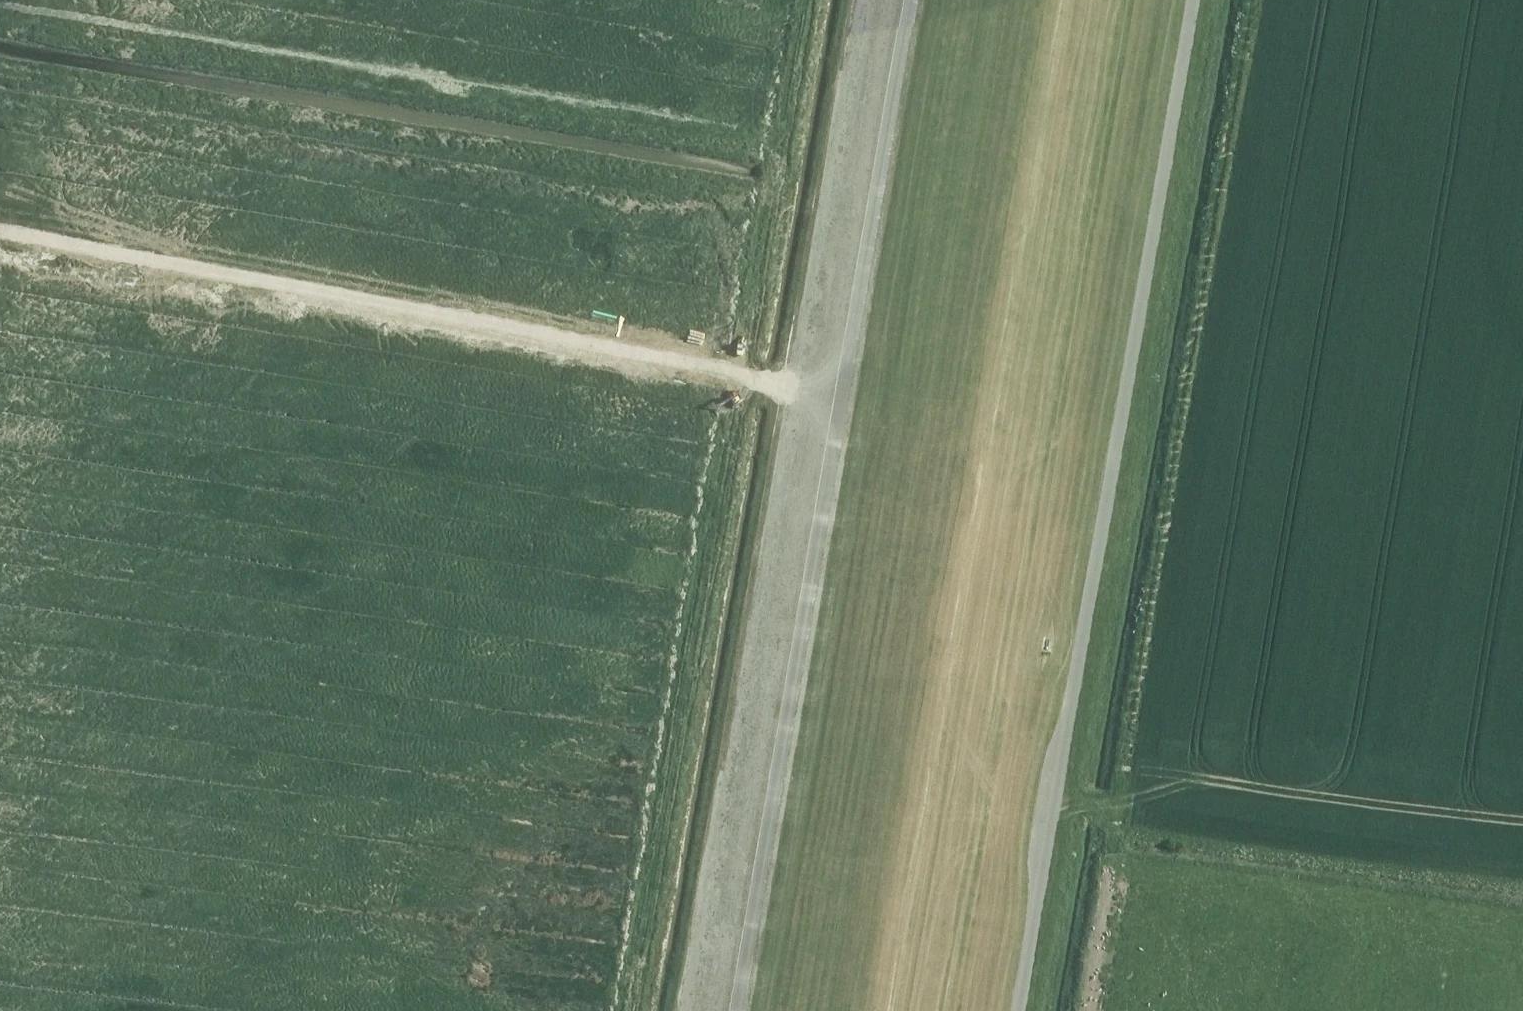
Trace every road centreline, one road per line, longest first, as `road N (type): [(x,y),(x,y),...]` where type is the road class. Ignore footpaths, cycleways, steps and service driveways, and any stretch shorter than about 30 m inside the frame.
road 1 (track): [(1024,1010),(1198,0)]
road 2 (track): [(915,0),(741,1010)]

